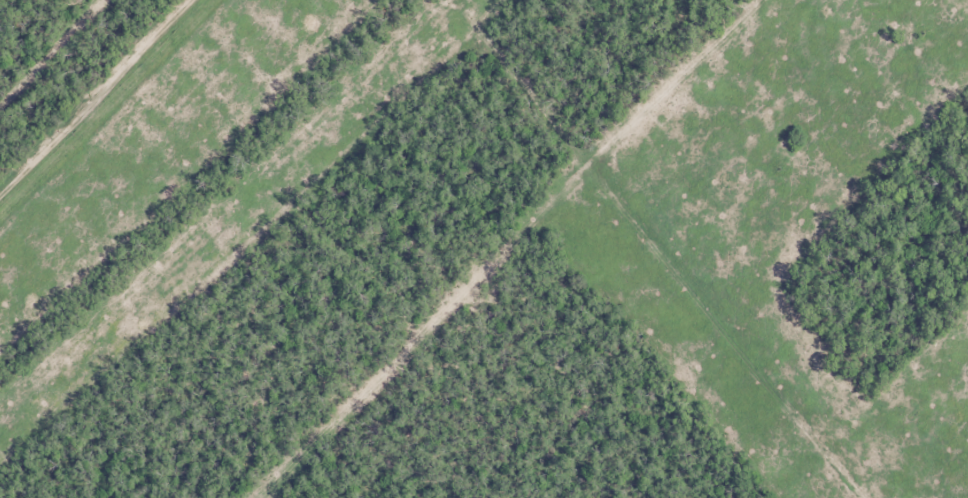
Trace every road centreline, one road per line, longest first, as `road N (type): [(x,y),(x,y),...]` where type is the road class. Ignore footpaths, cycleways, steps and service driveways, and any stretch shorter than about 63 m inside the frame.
road 1 (residential): [(295,0),(0,297)]
road 2 (residential): [(0,189),(188,0)]

